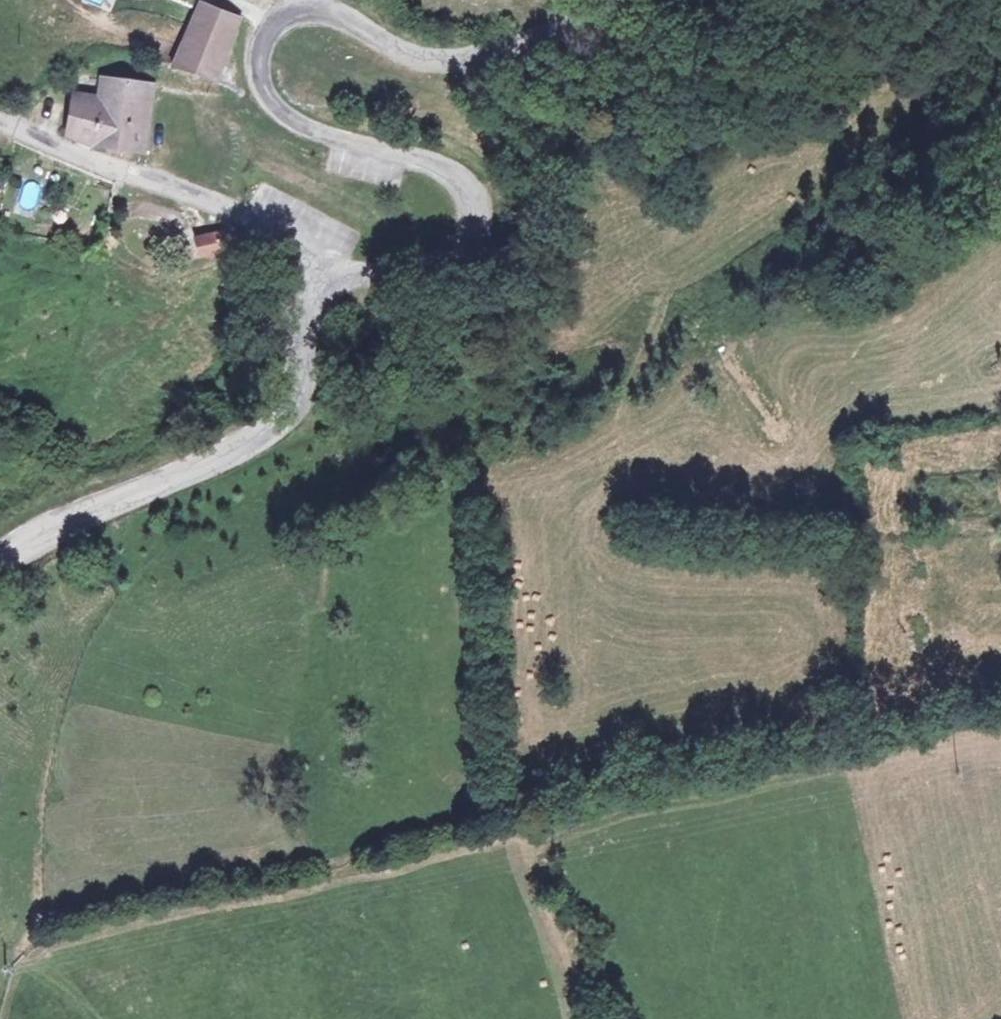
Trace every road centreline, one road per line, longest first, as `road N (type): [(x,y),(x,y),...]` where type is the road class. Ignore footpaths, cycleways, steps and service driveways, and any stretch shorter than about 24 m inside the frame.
road 1 (unclassified): [(307,299),(461,267),(481,217),(475,191),(453,167),(308,126),(274,107),(257,78),(256,57),(272,26),(315,8),(473,58),(529,48),(622,0)]
road 2 (unclassified): [(0,555),(118,493),(206,464),(283,424),(298,403),(307,299)]
road 3 (unclassified): [(307,299),(302,246),(277,230),(0,122)]

